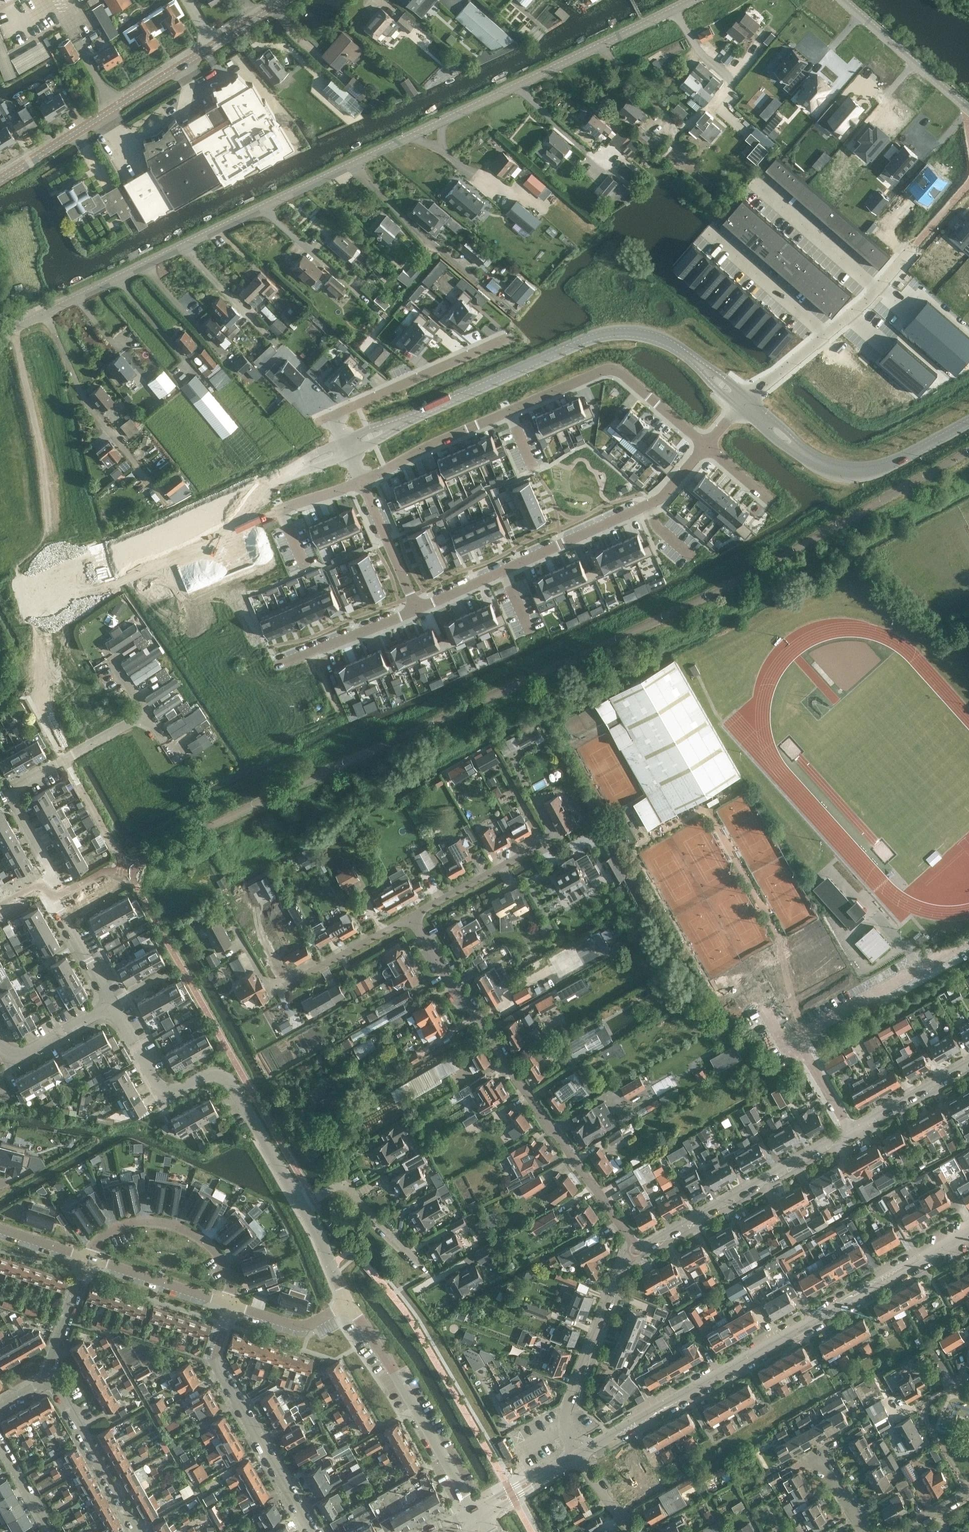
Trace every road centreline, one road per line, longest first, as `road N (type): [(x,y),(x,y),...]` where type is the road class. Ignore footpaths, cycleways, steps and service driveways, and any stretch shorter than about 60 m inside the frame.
road 1 (unclassified): [(0,336),(694,0)]
road 2 (unclassified): [(574,1453),(968,1227)]
road 3 (residential): [(634,1249),(408,917)]
road 4 (residential): [(363,482),(607,369),(705,446)]
road 5 (tertiary): [(0,180),(286,0)]
road 6 (residential): [(416,609),(657,499),(705,446)]
road 7 (unclassified): [(699,367),(665,341),(600,337),(397,425)]
road 8 (unclassified): [(302,1205),(224,1076),(177,1092),(159,1086),(110,1005)]
road 9 (residential): [(44,882),(55,876),(7,792),(146,713)]
road 10 (unclassified): [(311,1531),(218,1363),(230,1306)]
road 11 (residential): [(634,1249),(852,1130)]
road 12 (unclassified): [(481,1512),(347,1303)]
road 13 (residential): [(246,932),(279,994),(408,917)]
road 14 (residential): [(574,1453),(568,1399),(634,1249)]
road 15 (residential): [(84,1262),(99,1239),(135,1222),(167,1224),(199,1238),(226,1266),(230,1306)]
road 16 (unclassified): [(296,470),(106,556)]
road 17 (residential): [(506,337),(331,416)]
road 18 (unclassified): [(968,422),(872,470),(838,470),(799,448)]
road 19 (residential): [(136,1531),(49,1376)]
road 20 (unclassified): [(842,0),(968,109)]
road 21 (residential): [(408,917),(550,836)]
road 22 (unclassified): [(760,185),(878,291)]
road 23 (residential): [(84,1262),(230,1306)]
road 24 (residential): [(428,1272),(346,1186),(316,1197)]
road 25 (residential): [(279,666),(416,609)]
road 26 (unclassified): [(719,237),(827,335)]
road 27 (residential): [(968,1493),(927,1416),(934,1400),(968,1384)]
road 28 (unclassified): [(968,183),(878,291)]
road 29 (residential): [(110,1005),(44,882)]
road 30 (residential): [(363,482),(416,609)]
road 31 (residential): [(852,1130),(968,1061)]
road 32 (residential): [(230,1306),(289,1329),(347,1303)]
road 33 (unclassified): [(0,1043),(19,1052),(110,1005)]
road 34 (unclassified): [(106,556),(51,567),(2,604)]

